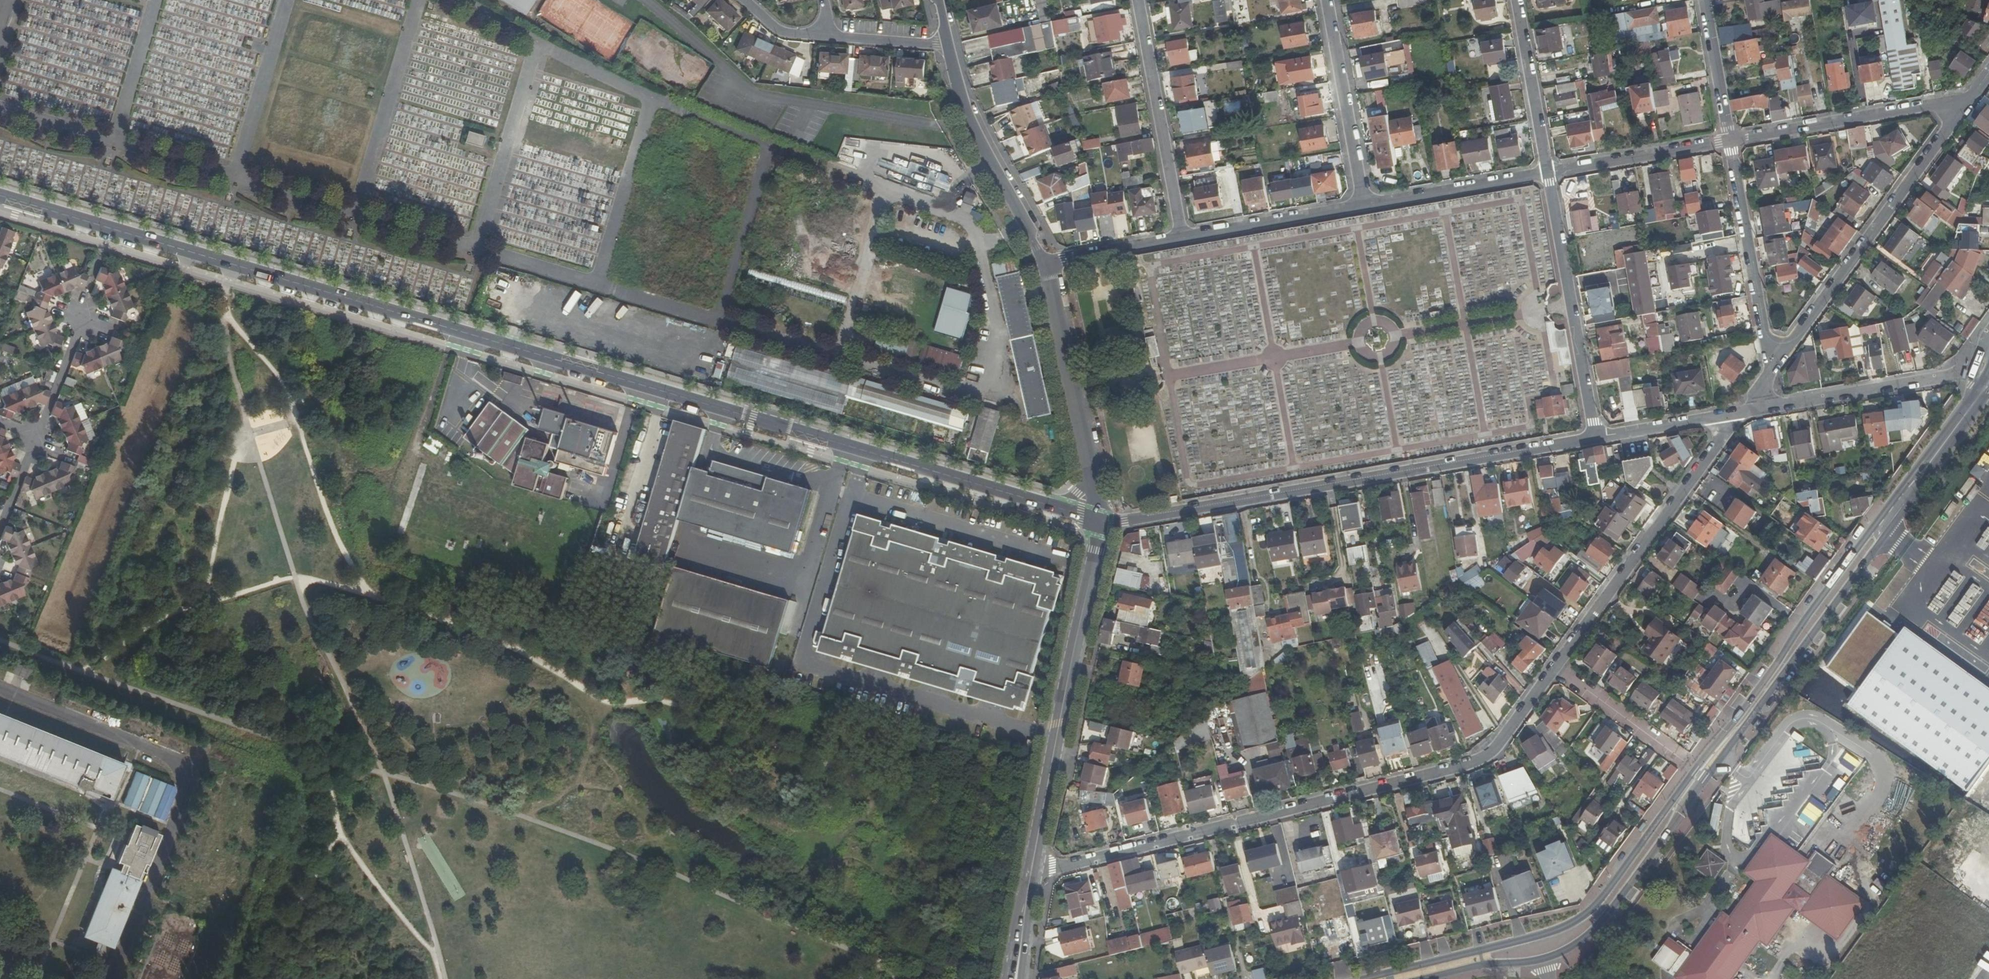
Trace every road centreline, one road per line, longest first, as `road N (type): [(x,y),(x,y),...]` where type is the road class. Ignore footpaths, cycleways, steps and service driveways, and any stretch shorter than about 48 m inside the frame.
road 1 (tertiary): [(987,487),(913,458),(0,189)]
road 2 (tertiary): [(0,204),(584,371),(649,397),(987,487)]
road 3 (tertiary): [(1904,493),(1589,909),(1530,937),(1362,978)]
road 4 (tertiary): [(1415,978),(1538,960),(1586,933),(1885,532)]
road 5 (residential): [(1031,868),(1471,765),(1498,746),(1556,667)]
road 6 (residential): [(1595,438),(1102,522)]
road 7 (tertiary): [(1031,868),(1102,522)]
road 8 (residential): [(1771,368),(1972,97)]
road 9 (residential): [(1556,667),(1736,413)]
road 10 (residential): [(1547,172),(1595,438)]
road 11 (residential): [(1972,97),(1726,140)]
road 12 (residential): [(1179,237),(1136,0)]
road 13 (residential): [(1045,261),(962,104),(948,46)]
road 14 (residential): [(1726,140),(1771,368)]
road 15 (residential): [(1736,413),(1953,374)]
road 16 (residential): [(1364,204),(1327,0)]
road 17 (residential): [(1088,462),(1045,261)]
road 18 (residential): [(1179,237),(1364,204)]
road 19 (residential): [(1364,204),(1547,172)]
road 20 (residential): [(1726,140),(1547,172)]
road 21 (residential): [(1515,0),(1547,172)]
road 22 (residential): [(1672,753),(1556,667)]
road 23 (residential): [(1736,413),(1595,438)]
road 24 (residential): [(1726,140),(1703,0)]
road 25 (residential): [(1045,261),(1179,237)]
road 26 (residential): [(84,317),(39,435)]

